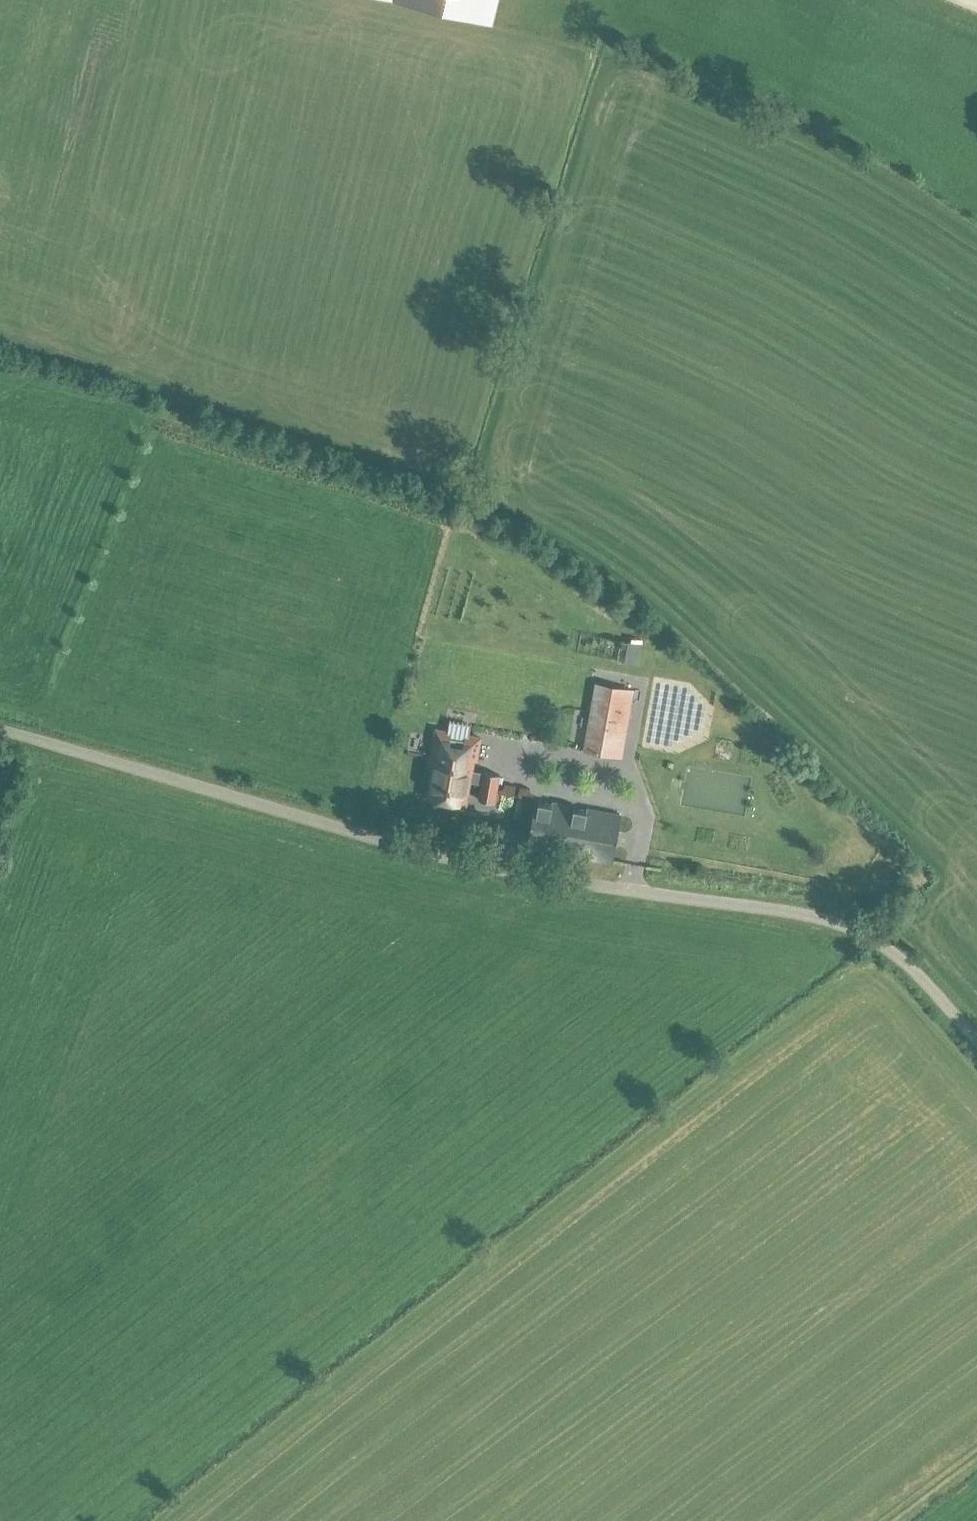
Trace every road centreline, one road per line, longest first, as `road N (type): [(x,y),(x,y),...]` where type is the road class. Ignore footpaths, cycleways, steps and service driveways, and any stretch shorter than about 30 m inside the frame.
road 1 (unclassified): [(517,867),(0,731)]
road 2 (unclassified): [(517,867),(831,929),(894,955),(976,1038)]

